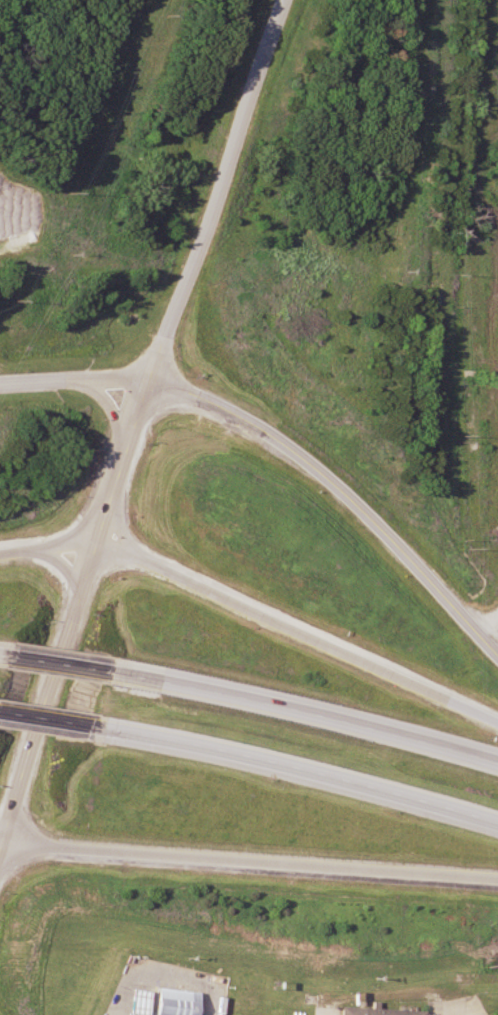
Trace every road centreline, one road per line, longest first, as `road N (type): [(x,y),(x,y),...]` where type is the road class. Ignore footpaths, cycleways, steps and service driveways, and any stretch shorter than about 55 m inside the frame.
road 1 (residential): [(497,654),(354,490),(257,427),(157,389),(0,390)]
road 2 (residential): [(119,501),(284,0)]
road 3 (trunk): [(7,846),(497,883)]
road 4 (trunk): [(497,720),(105,543)]
road 5 (trunk): [(117,735),(290,768),(497,824)]
road 6 (trunk): [(497,764),(128,674)]
road 7 (residential): [(105,543),(7,846)]
road 8 (trunk): [(128,674),(0,654)]

